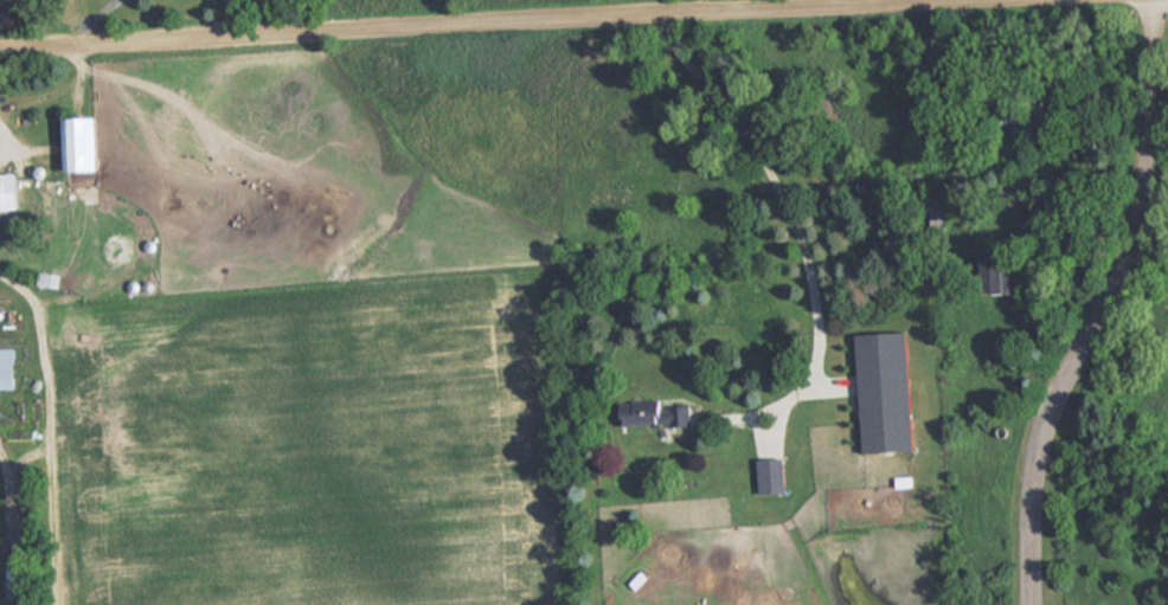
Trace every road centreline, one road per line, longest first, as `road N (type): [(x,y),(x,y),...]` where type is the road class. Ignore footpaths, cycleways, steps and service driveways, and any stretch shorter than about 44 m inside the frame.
road 1 (residential): [(0,49),(960,0)]
road 2 (residential): [(1156,0),(1149,182),(1028,470),(1028,604)]

